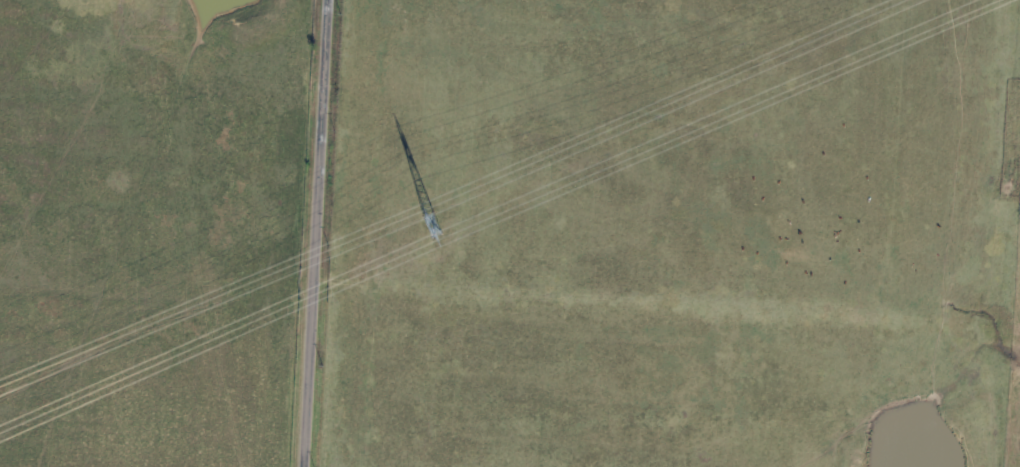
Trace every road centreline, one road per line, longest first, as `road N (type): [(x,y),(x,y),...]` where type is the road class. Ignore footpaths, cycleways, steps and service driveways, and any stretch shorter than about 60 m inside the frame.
road 1 (residential): [(303,466),(326,0)]

